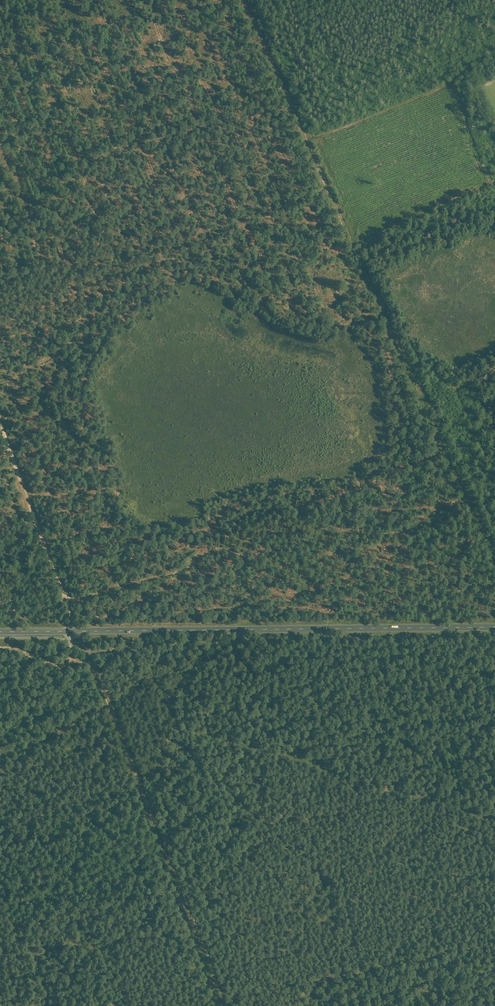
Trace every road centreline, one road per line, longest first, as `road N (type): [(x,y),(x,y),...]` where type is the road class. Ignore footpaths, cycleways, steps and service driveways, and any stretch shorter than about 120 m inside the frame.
road 1 (track): [(246,0),(494,557)]
road 2 (tertiary): [(0,633),(494,628)]
road 3 (track): [(72,657),(92,669),(107,696),(223,1005)]
road 4 (track): [(0,649),(51,662),(72,657),(77,632),(0,413)]
road 5 (track): [(242,0),(82,29),(0,58)]

